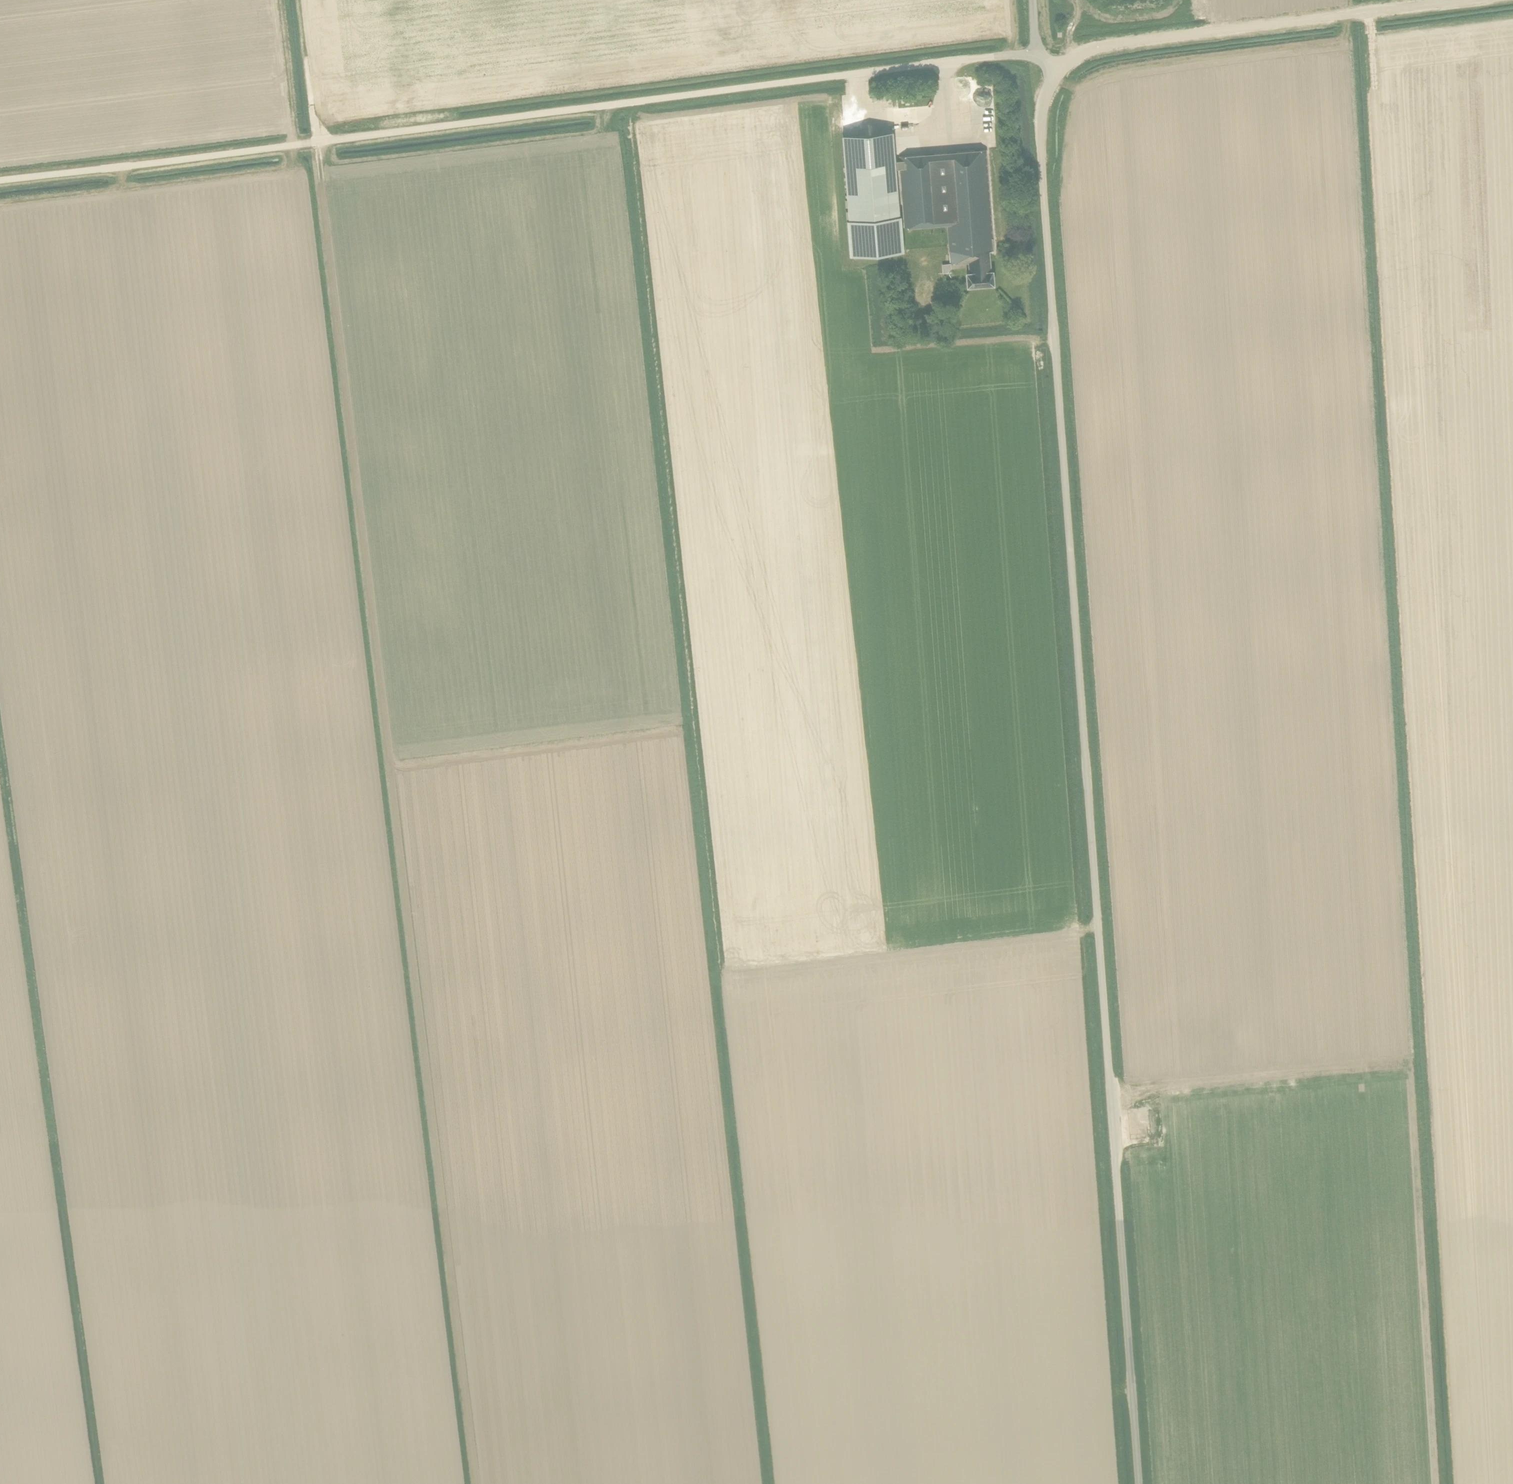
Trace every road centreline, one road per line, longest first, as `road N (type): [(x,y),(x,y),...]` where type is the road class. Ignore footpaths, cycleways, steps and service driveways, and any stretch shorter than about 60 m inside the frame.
road 1 (unclassified): [(1138,1483),(1038,132),(1055,71)]
road 2 (unclassified): [(0,181),(1038,55)]
road 3 (unclassified): [(1055,71),(1111,45),(1485,0)]

